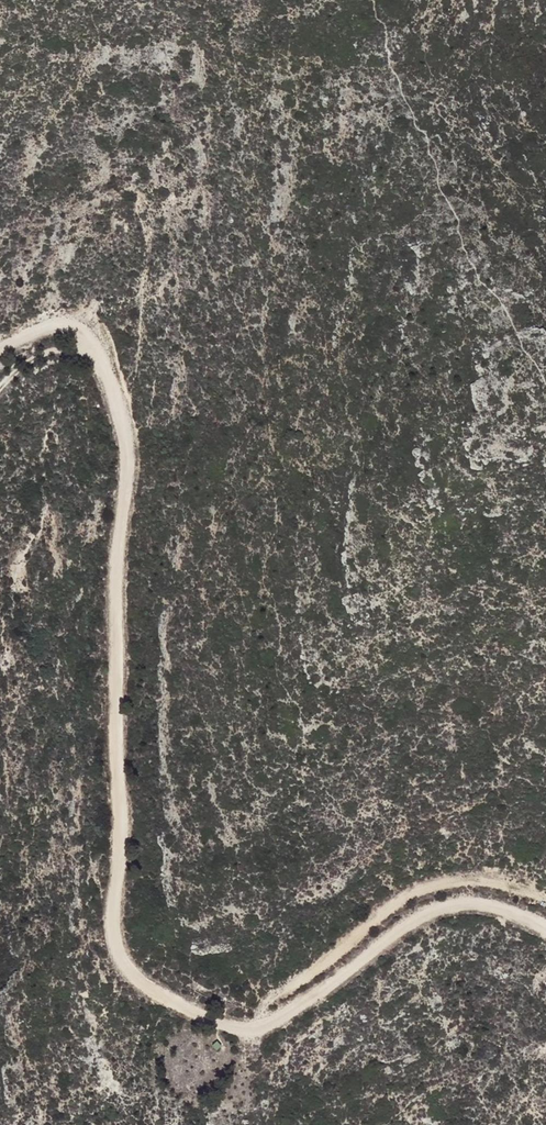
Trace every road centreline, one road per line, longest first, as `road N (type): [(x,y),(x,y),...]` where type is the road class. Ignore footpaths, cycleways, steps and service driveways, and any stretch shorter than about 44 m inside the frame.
road 1 (track): [(0,348),(66,326),(116,397),(131,451),(114,885),(116,944),(135,975),(174,1001),(264,1029),(425,914),(470,905),(545,927)]

